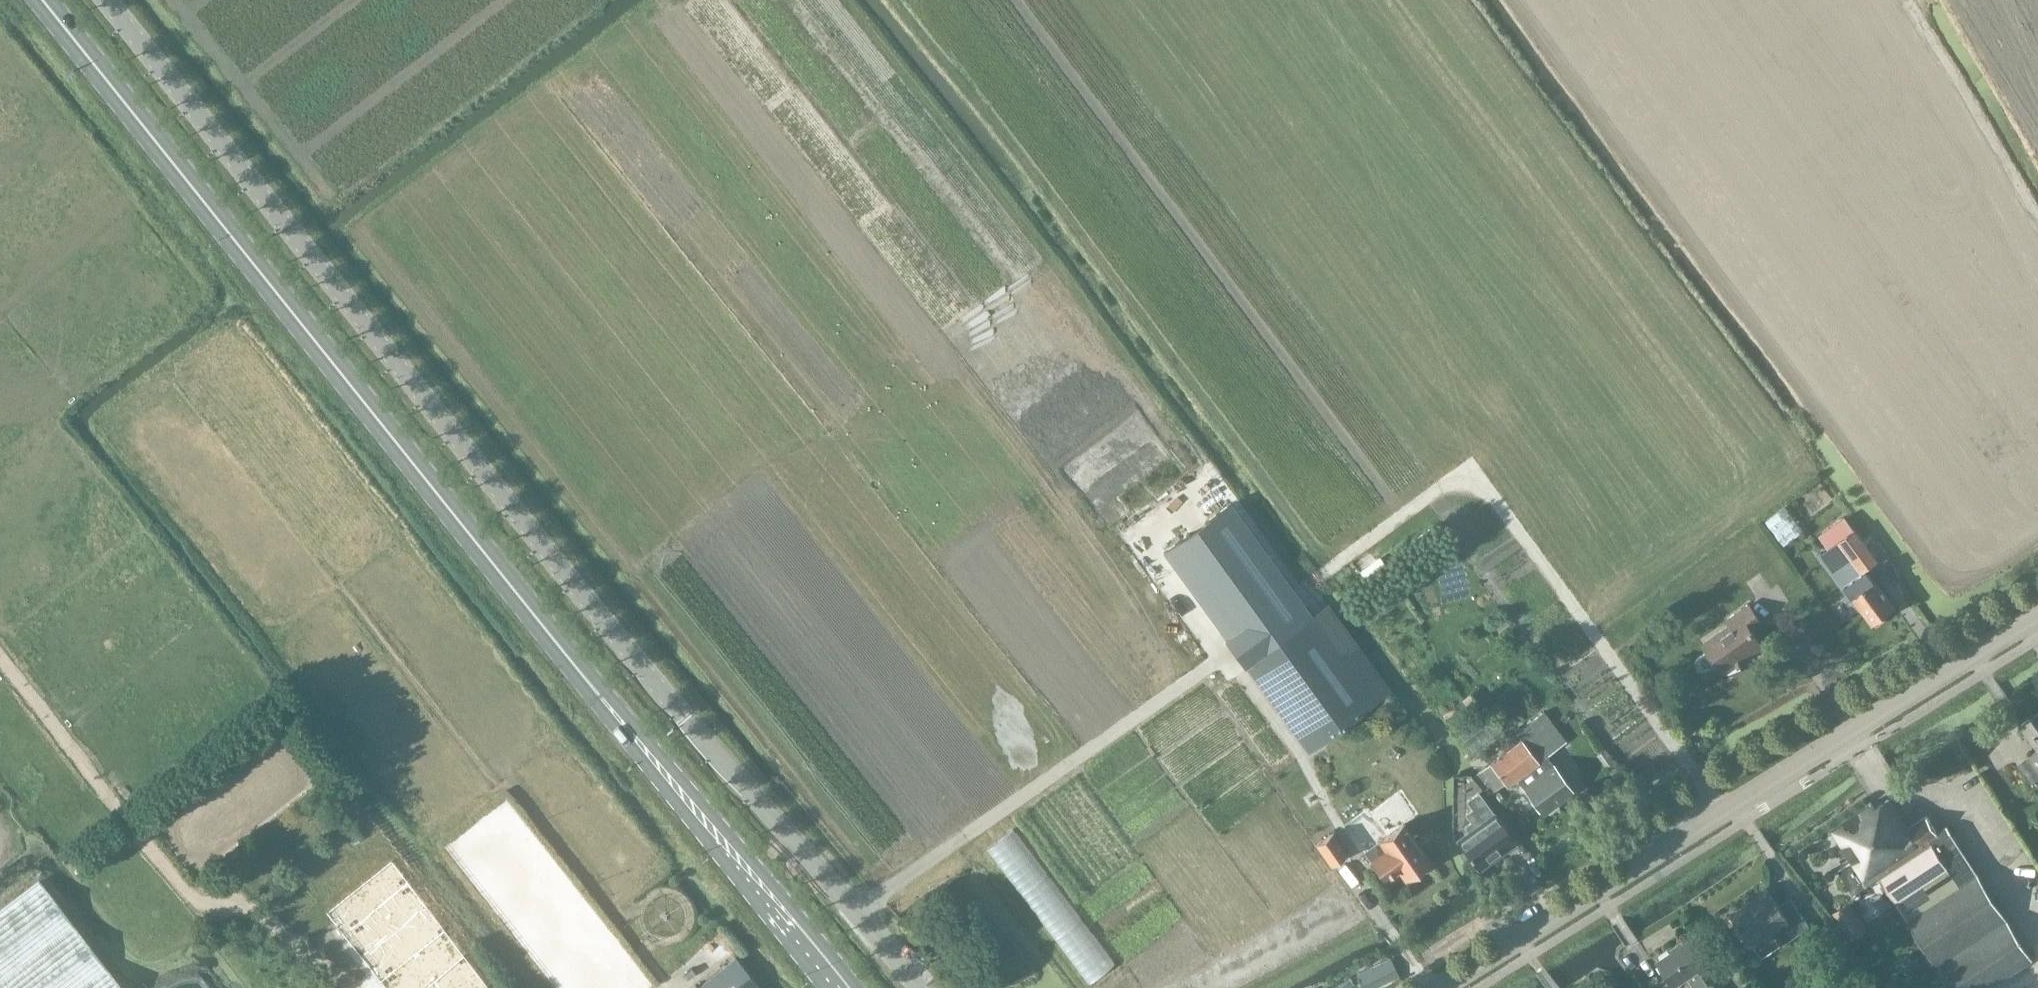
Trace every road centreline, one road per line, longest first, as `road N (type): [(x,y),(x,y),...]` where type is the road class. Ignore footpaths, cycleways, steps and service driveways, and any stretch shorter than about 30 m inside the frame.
road 1 (primary): [(838,987),(18,0)]
road 2 (unclassified): [(916,987),(686,718),(107,0)]
road 3 (track): [(856,917),(1450,486),(1480,485),(1724,811)]
road 4 (tertiary): [(1441,987),(2037,615)]
road 5 (track): [(2037,219),(1905,0)]

